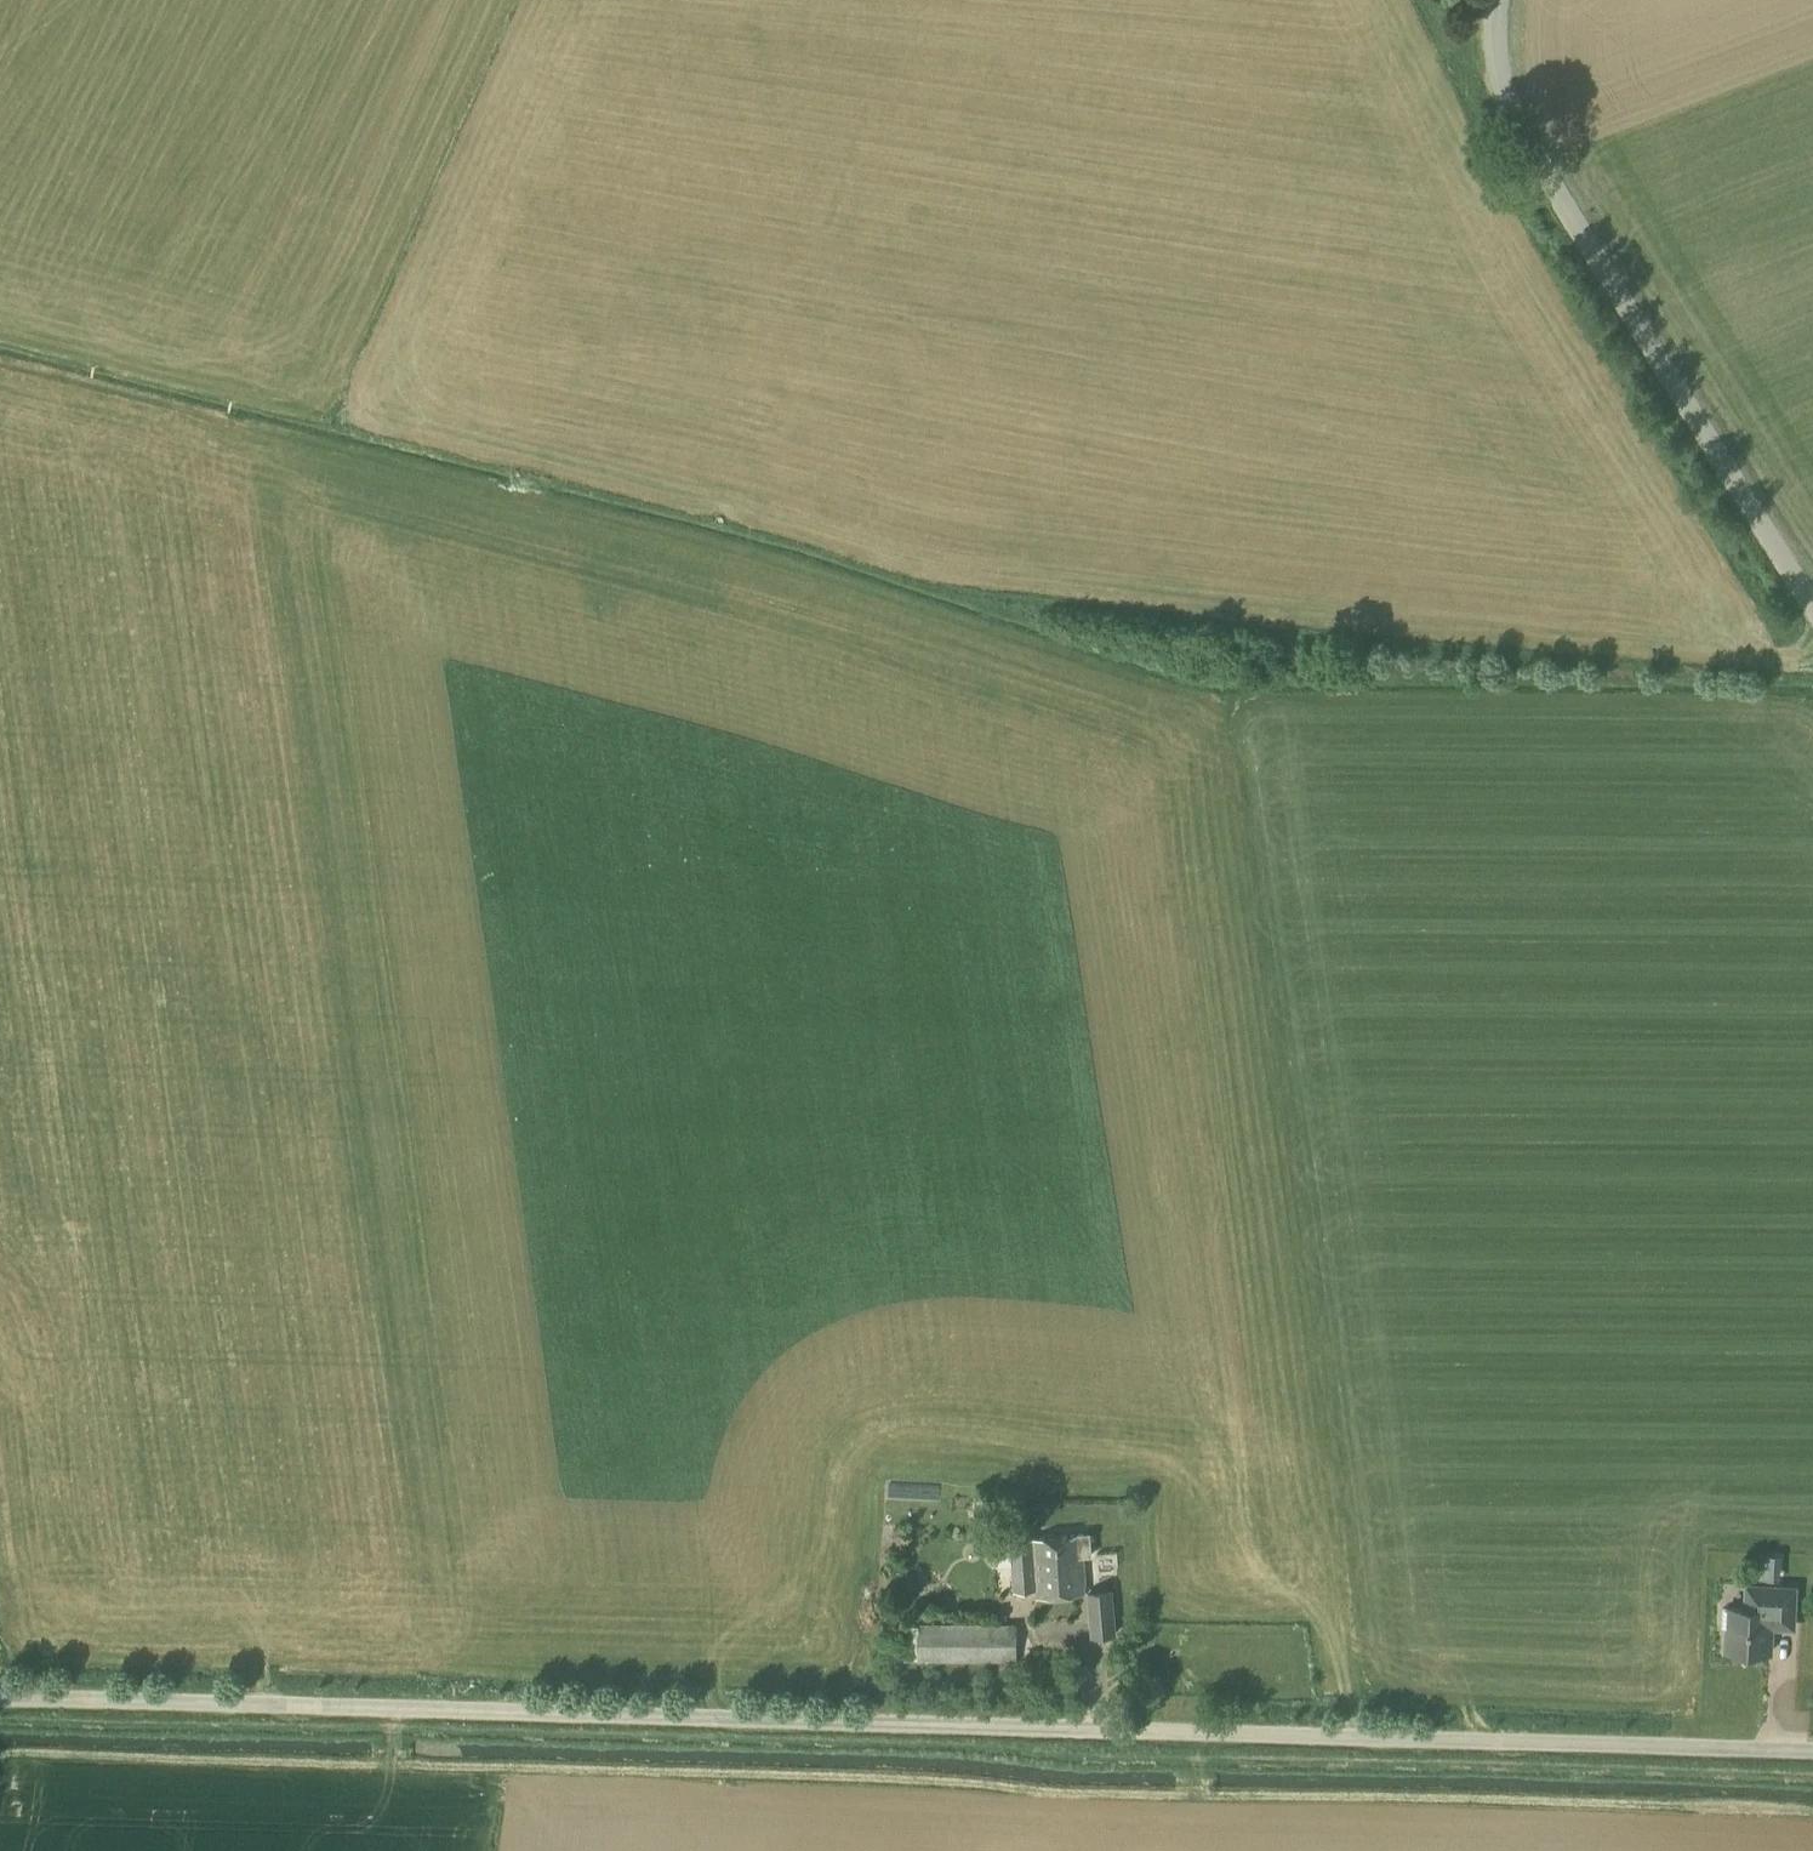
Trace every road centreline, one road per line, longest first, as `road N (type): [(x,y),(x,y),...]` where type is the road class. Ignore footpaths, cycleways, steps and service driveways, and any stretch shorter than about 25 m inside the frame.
road 1 (unclassified): [(0,1700),(1812,1750)]
road 2 (unclassified): [(1812,601),(1537,157),(1500,79),(1498,0)]

